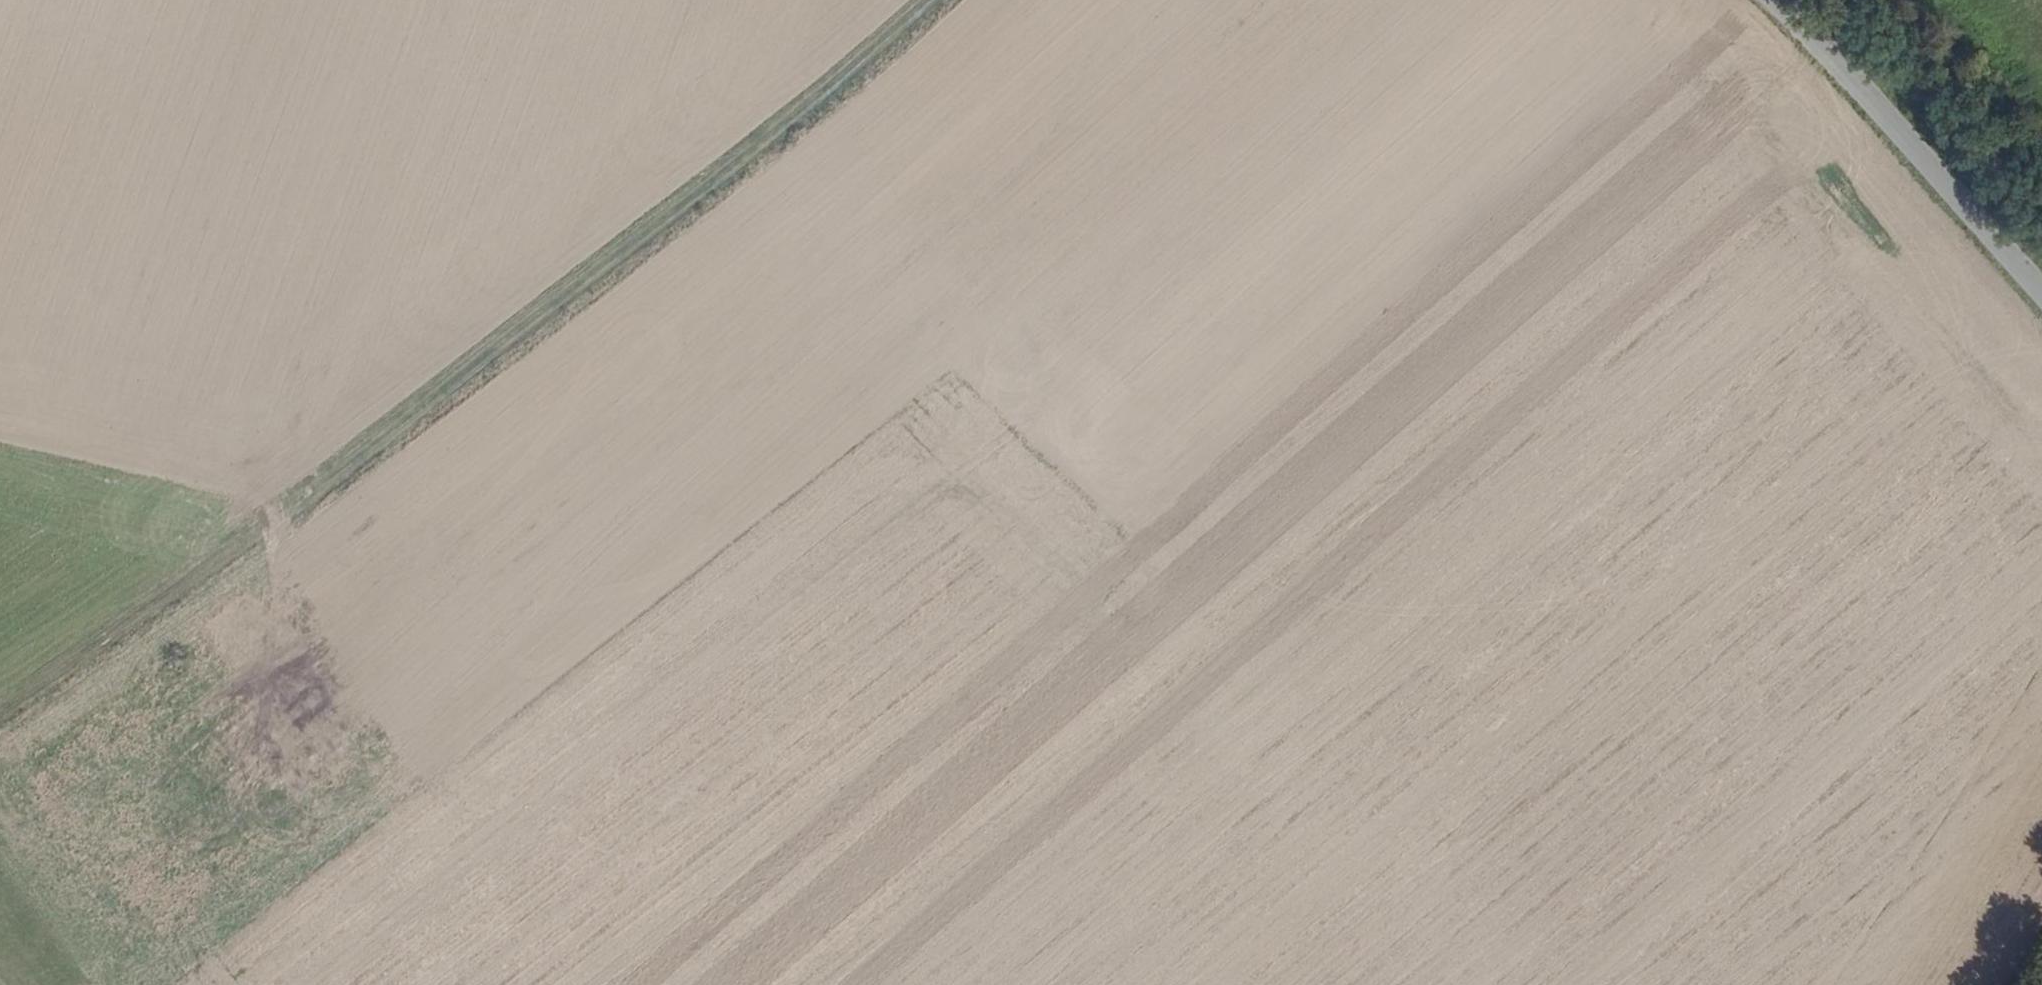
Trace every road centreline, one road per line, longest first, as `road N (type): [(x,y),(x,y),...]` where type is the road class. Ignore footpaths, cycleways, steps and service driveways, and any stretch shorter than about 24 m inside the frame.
road 1 (track): [(923,0),(715,176),(177,589),(0,714)]
road 2 (unclassified): [(1778,0),(2041,297)]

